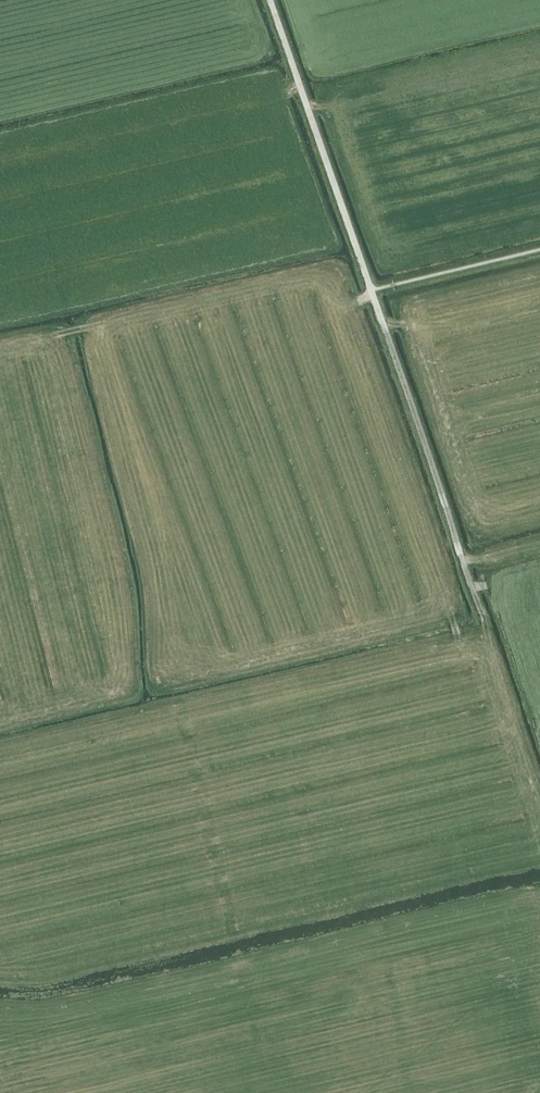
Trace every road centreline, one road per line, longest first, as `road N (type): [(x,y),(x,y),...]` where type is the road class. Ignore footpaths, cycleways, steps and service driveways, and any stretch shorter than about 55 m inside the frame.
road 1 (track): [(486,625),(371,290)]
road 2 (track): [(371,290),(270,0)]

